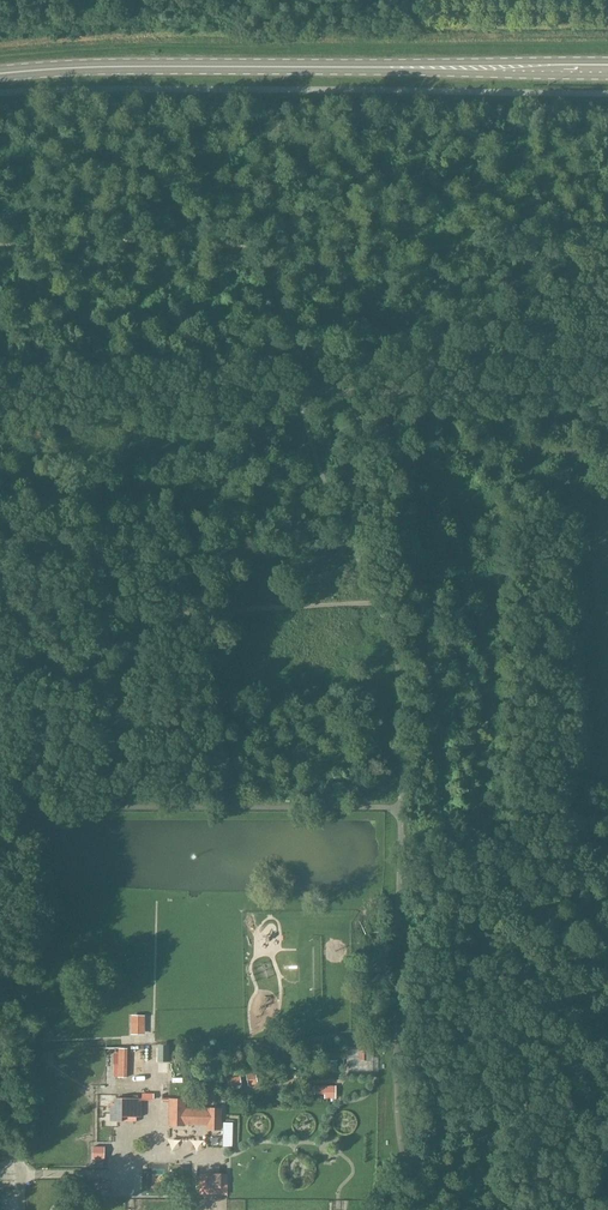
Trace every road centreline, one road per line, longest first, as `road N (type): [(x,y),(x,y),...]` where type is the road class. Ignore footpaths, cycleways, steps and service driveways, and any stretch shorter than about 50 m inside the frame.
road 1 (primary): [(0,73),(607,68)]

